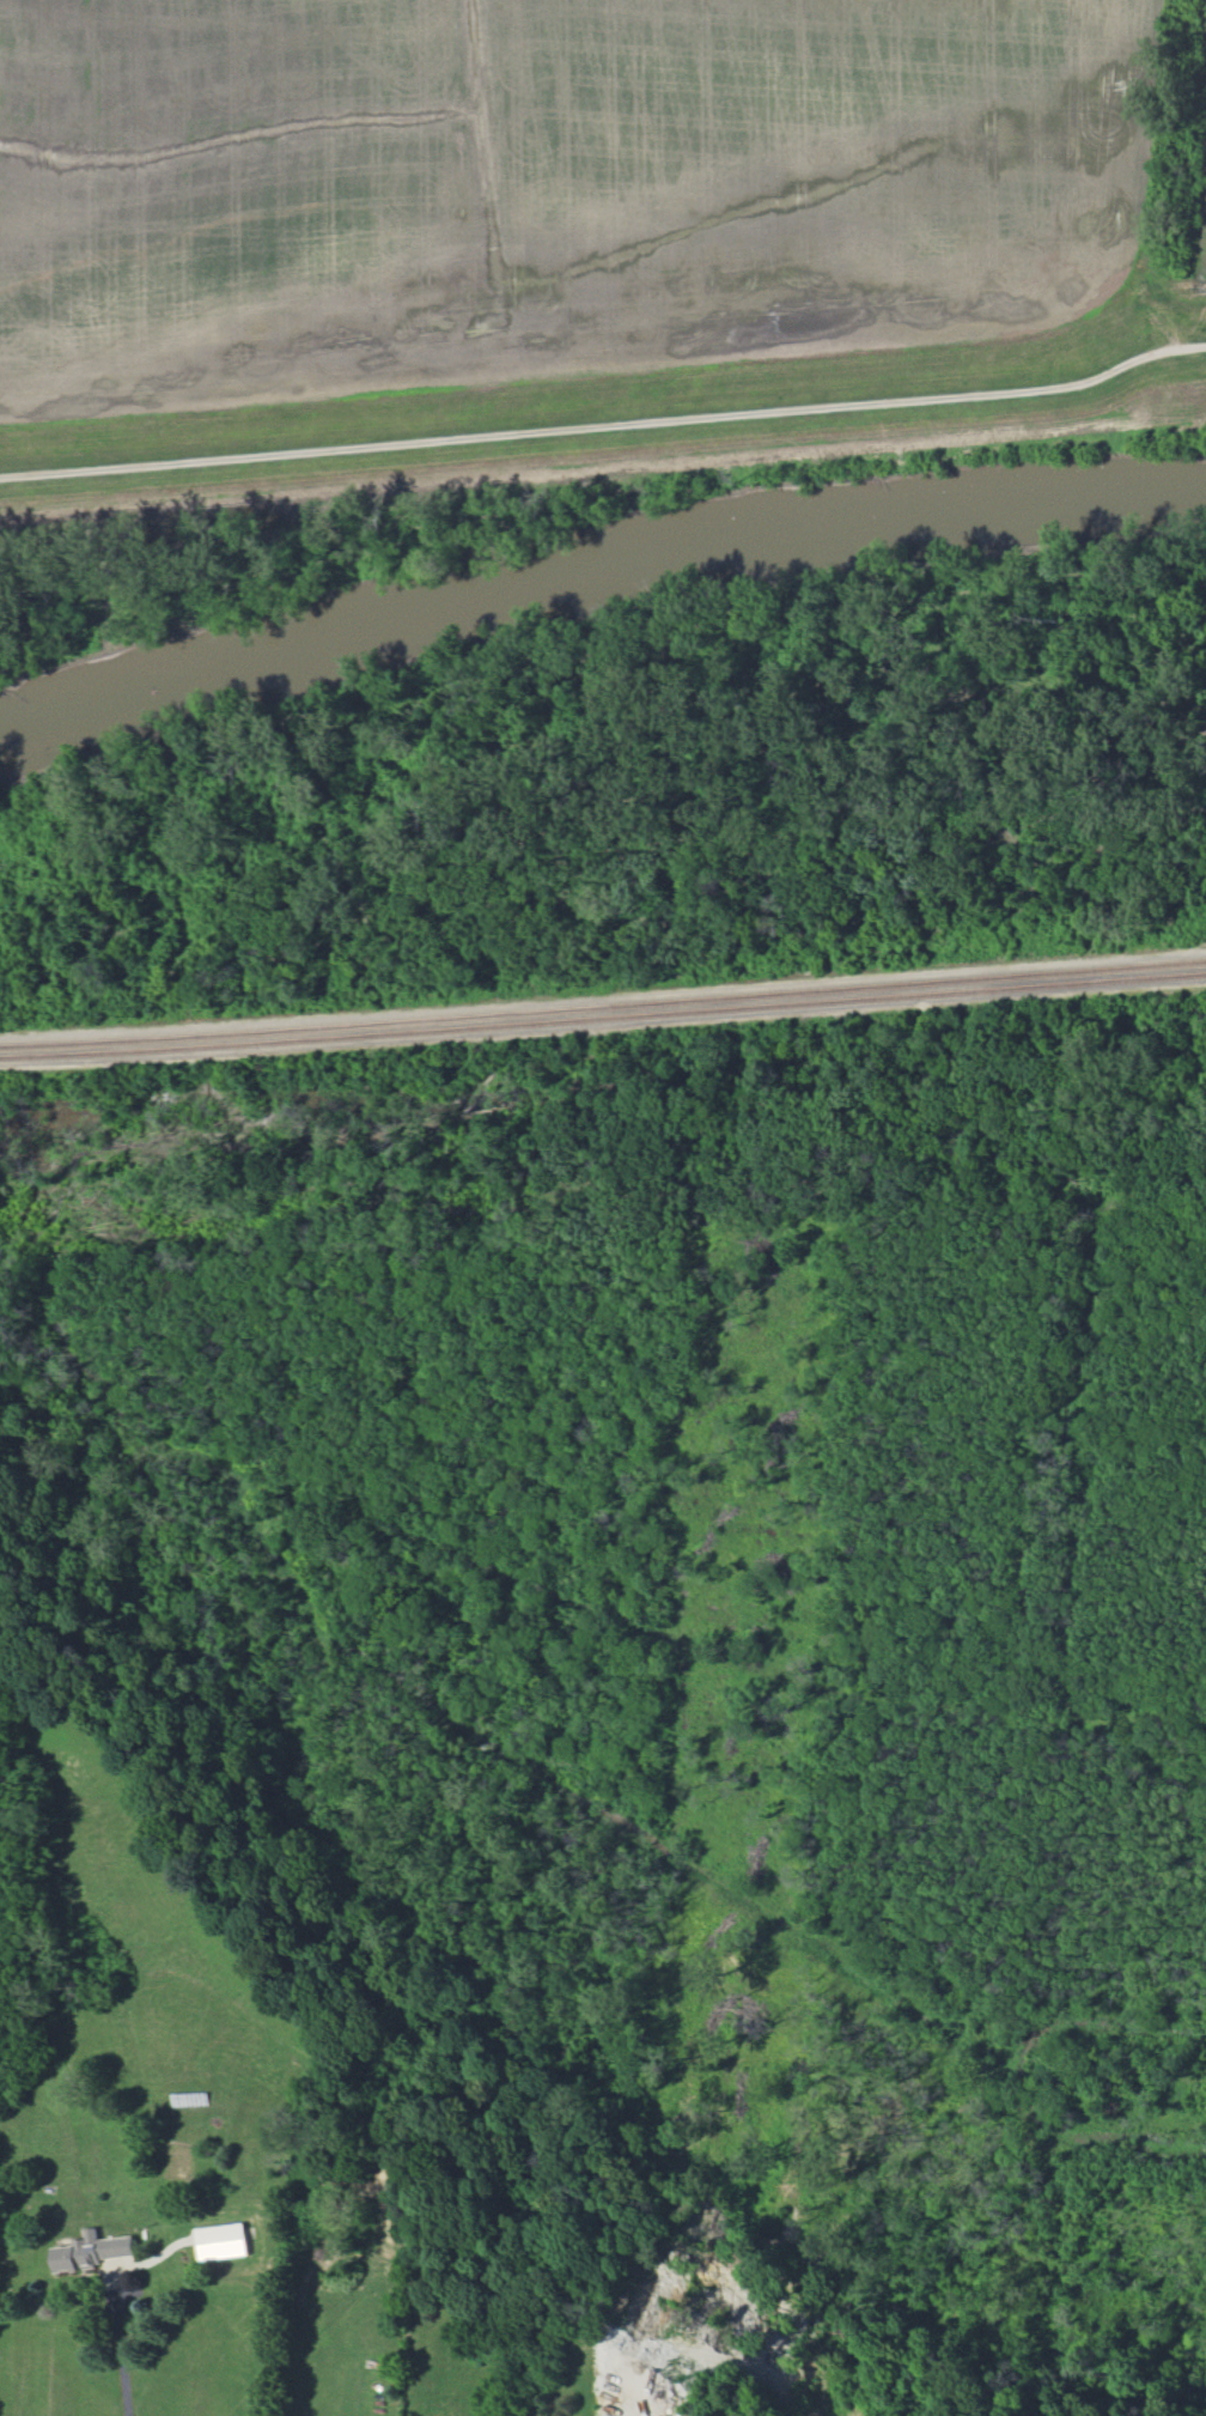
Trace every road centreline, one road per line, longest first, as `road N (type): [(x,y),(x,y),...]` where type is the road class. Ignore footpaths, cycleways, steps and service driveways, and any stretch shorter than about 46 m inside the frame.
road 1 (track): [(0,473),(1062,387),(1133,358),(1205,345)]

